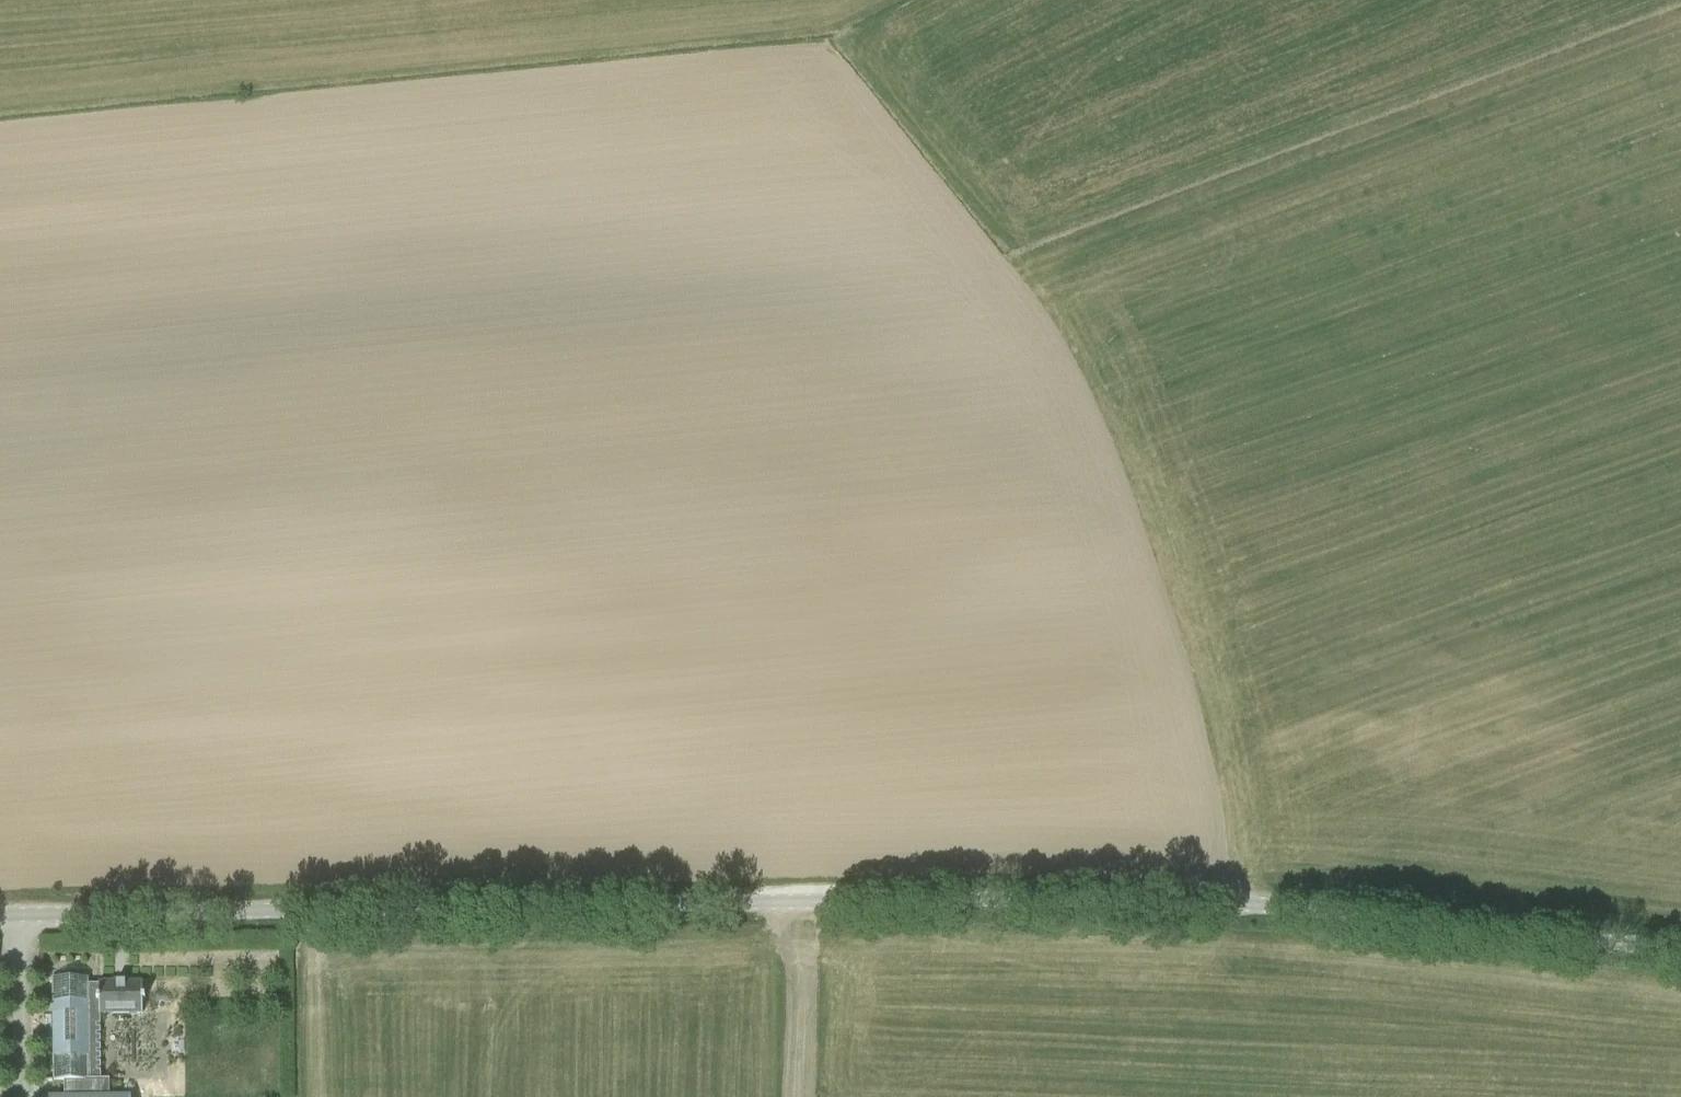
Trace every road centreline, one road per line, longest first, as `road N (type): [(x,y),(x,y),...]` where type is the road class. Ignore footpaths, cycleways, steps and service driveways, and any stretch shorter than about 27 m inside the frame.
road 1 (unclassified): [(1680,950),(1242,901),(1130,899),(0,913)]
road 2 (track): [(806,900),(805,1096)]

